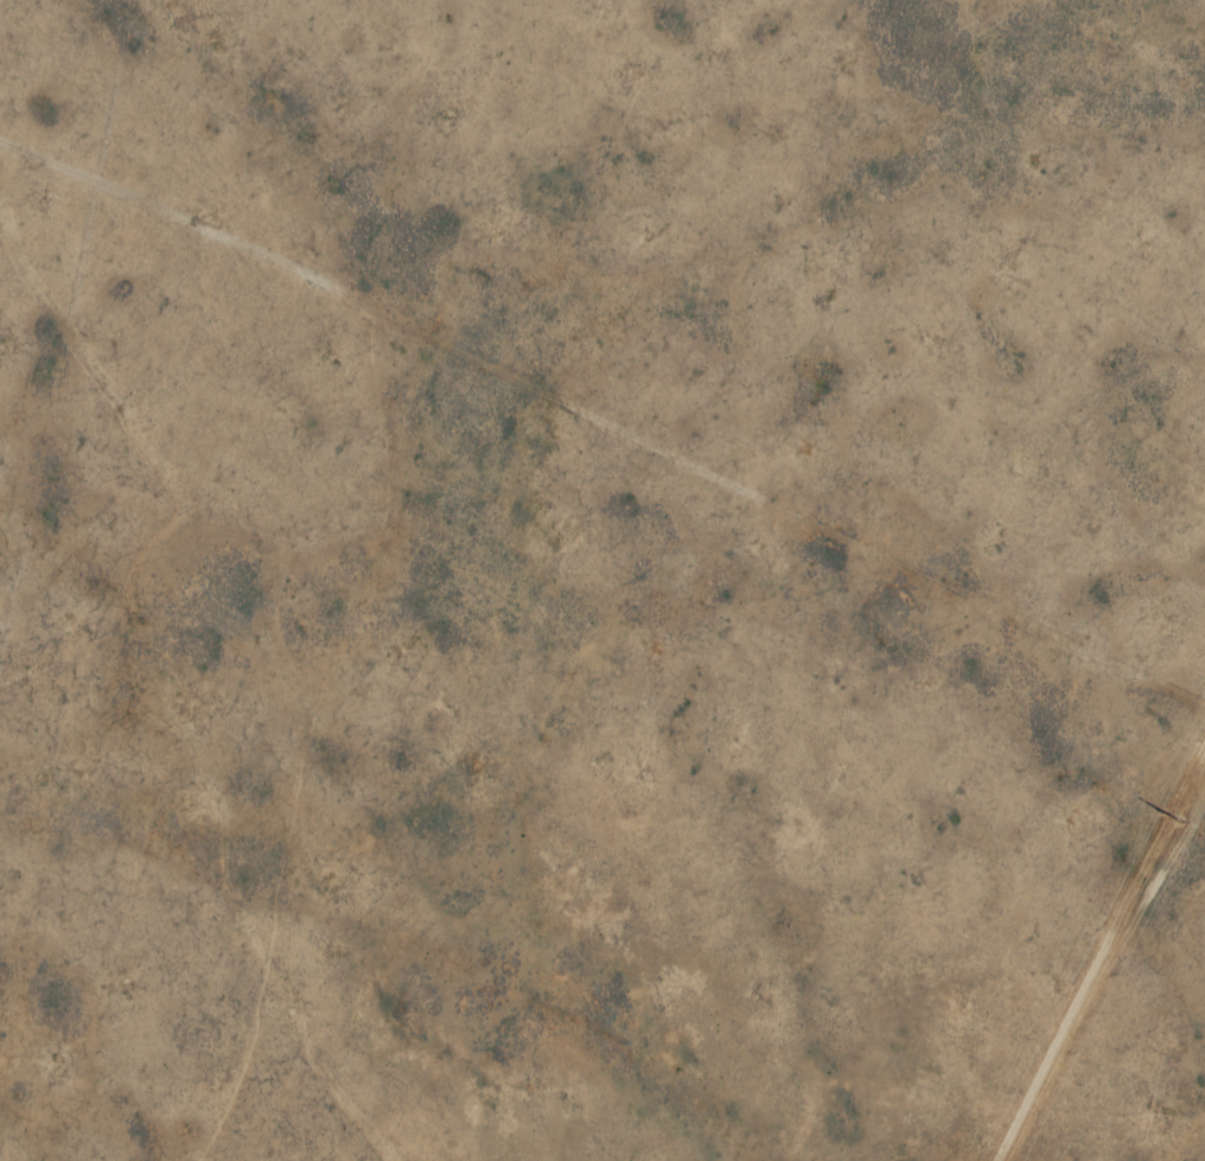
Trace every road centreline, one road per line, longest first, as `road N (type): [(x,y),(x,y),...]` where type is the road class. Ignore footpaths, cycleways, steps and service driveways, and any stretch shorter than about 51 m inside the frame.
road 1 (track): [(1204,549),(465,279),(0,72)]

